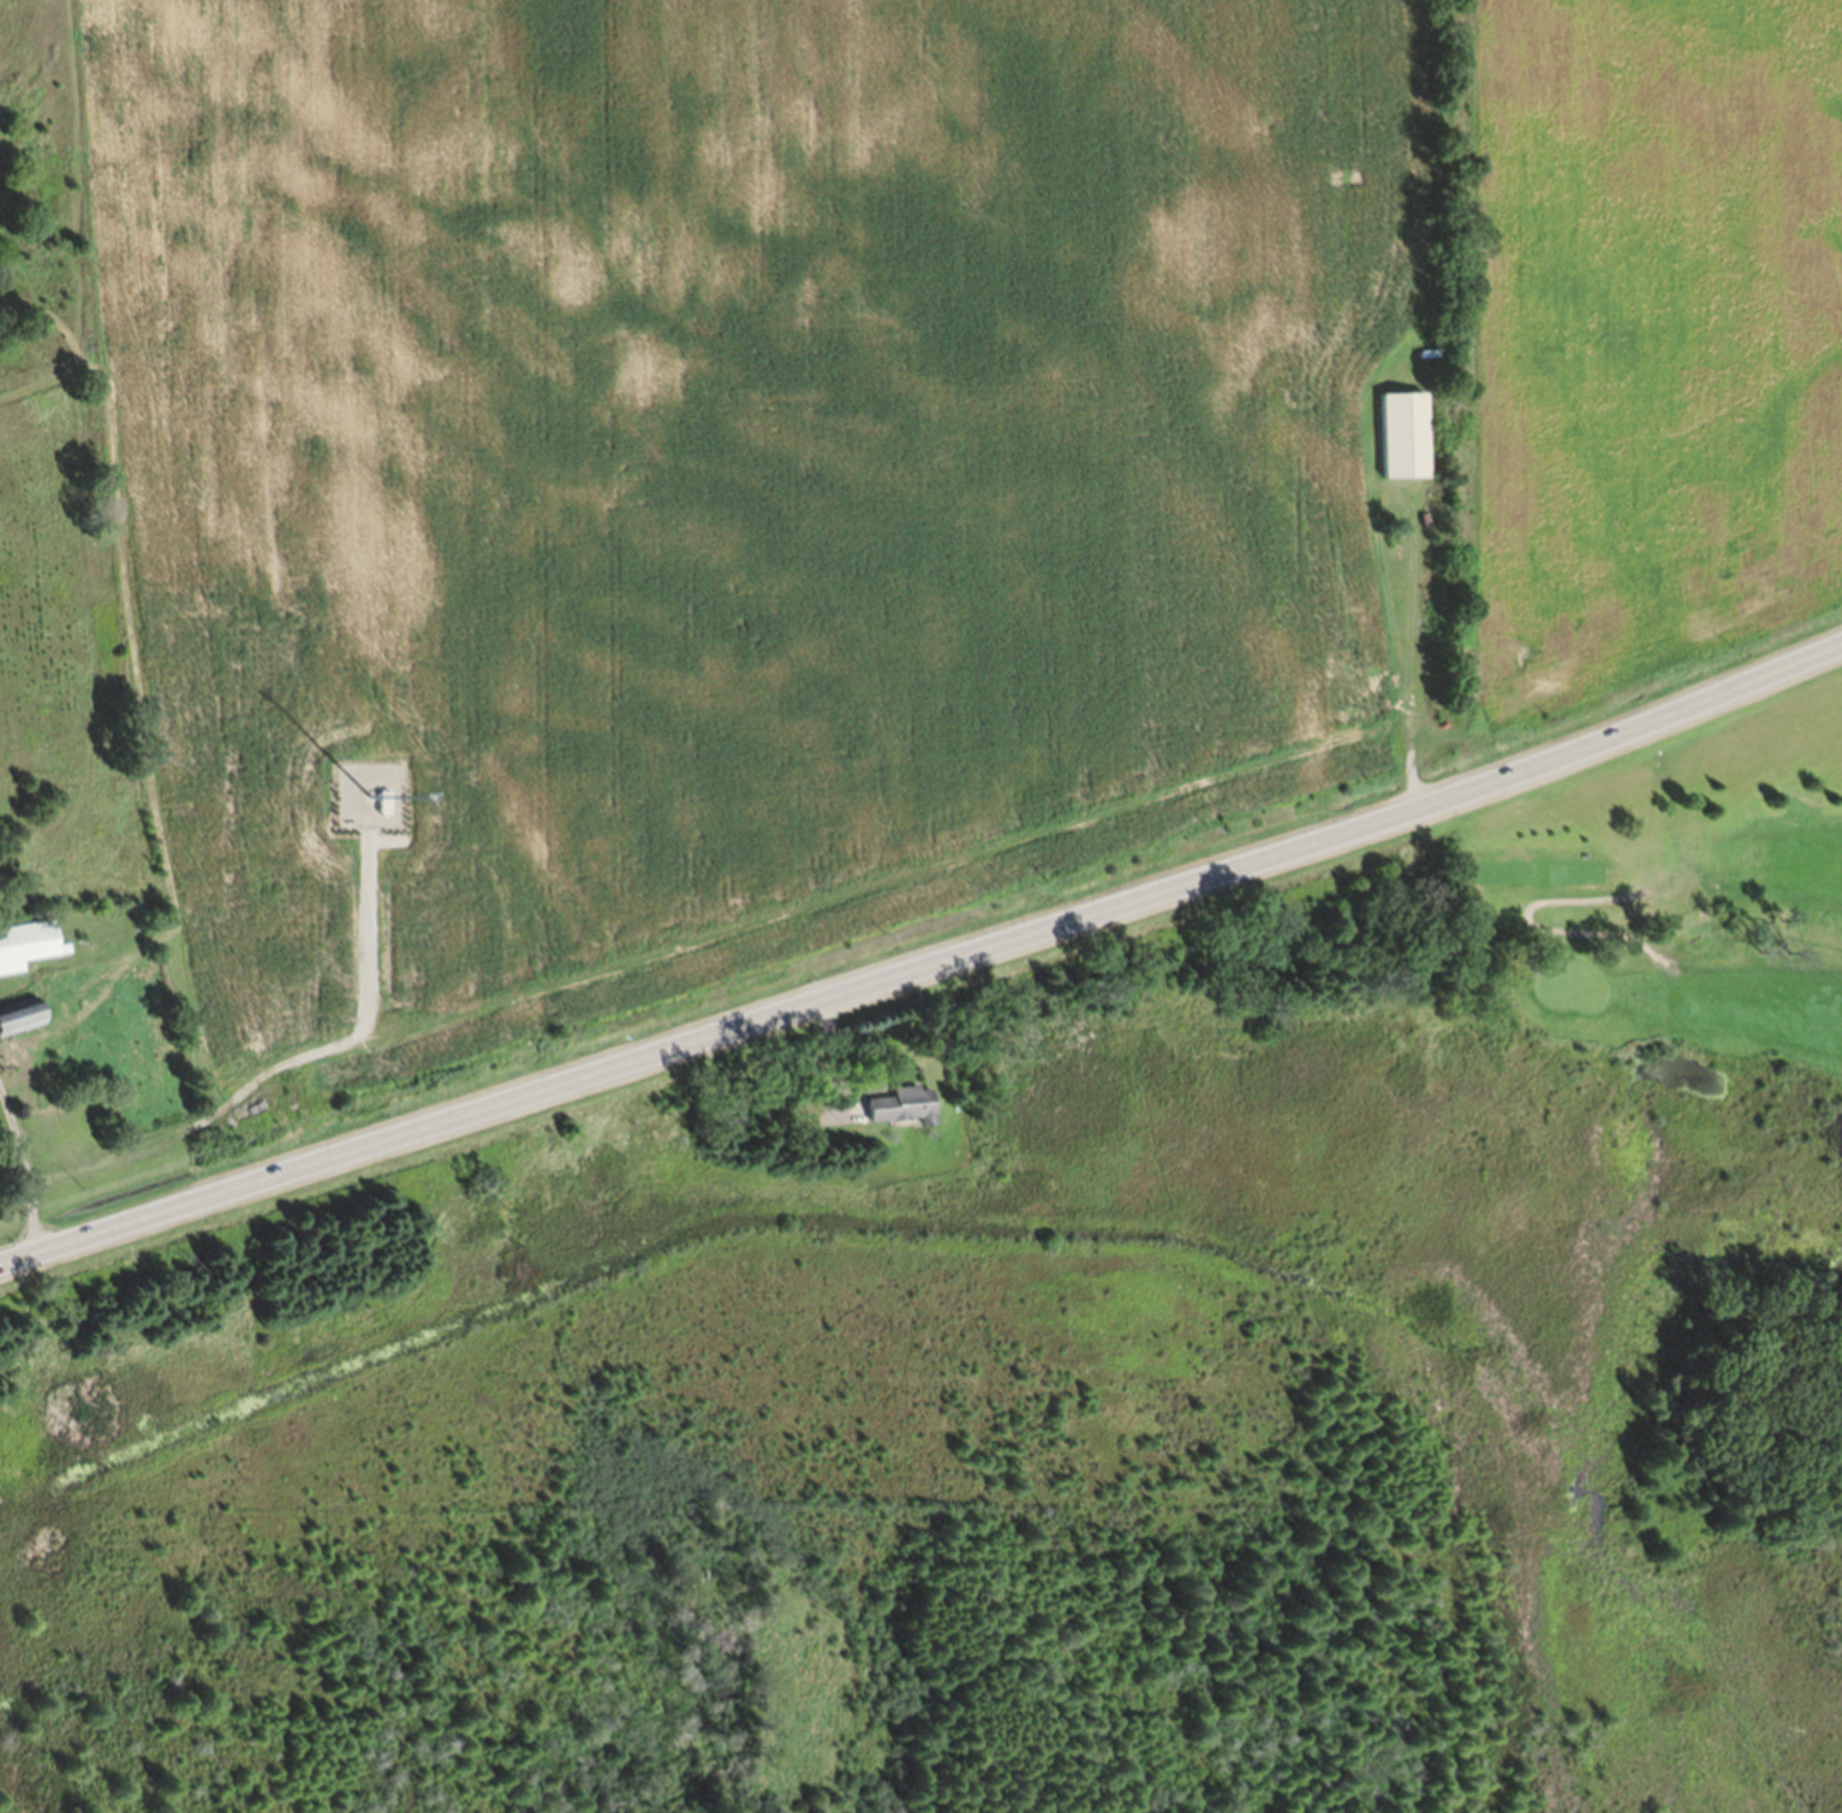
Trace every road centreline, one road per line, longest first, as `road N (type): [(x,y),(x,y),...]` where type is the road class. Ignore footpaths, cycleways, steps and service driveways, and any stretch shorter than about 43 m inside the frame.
road 1 (primary): [(0,1267),(1418,813),(1841,648)]

